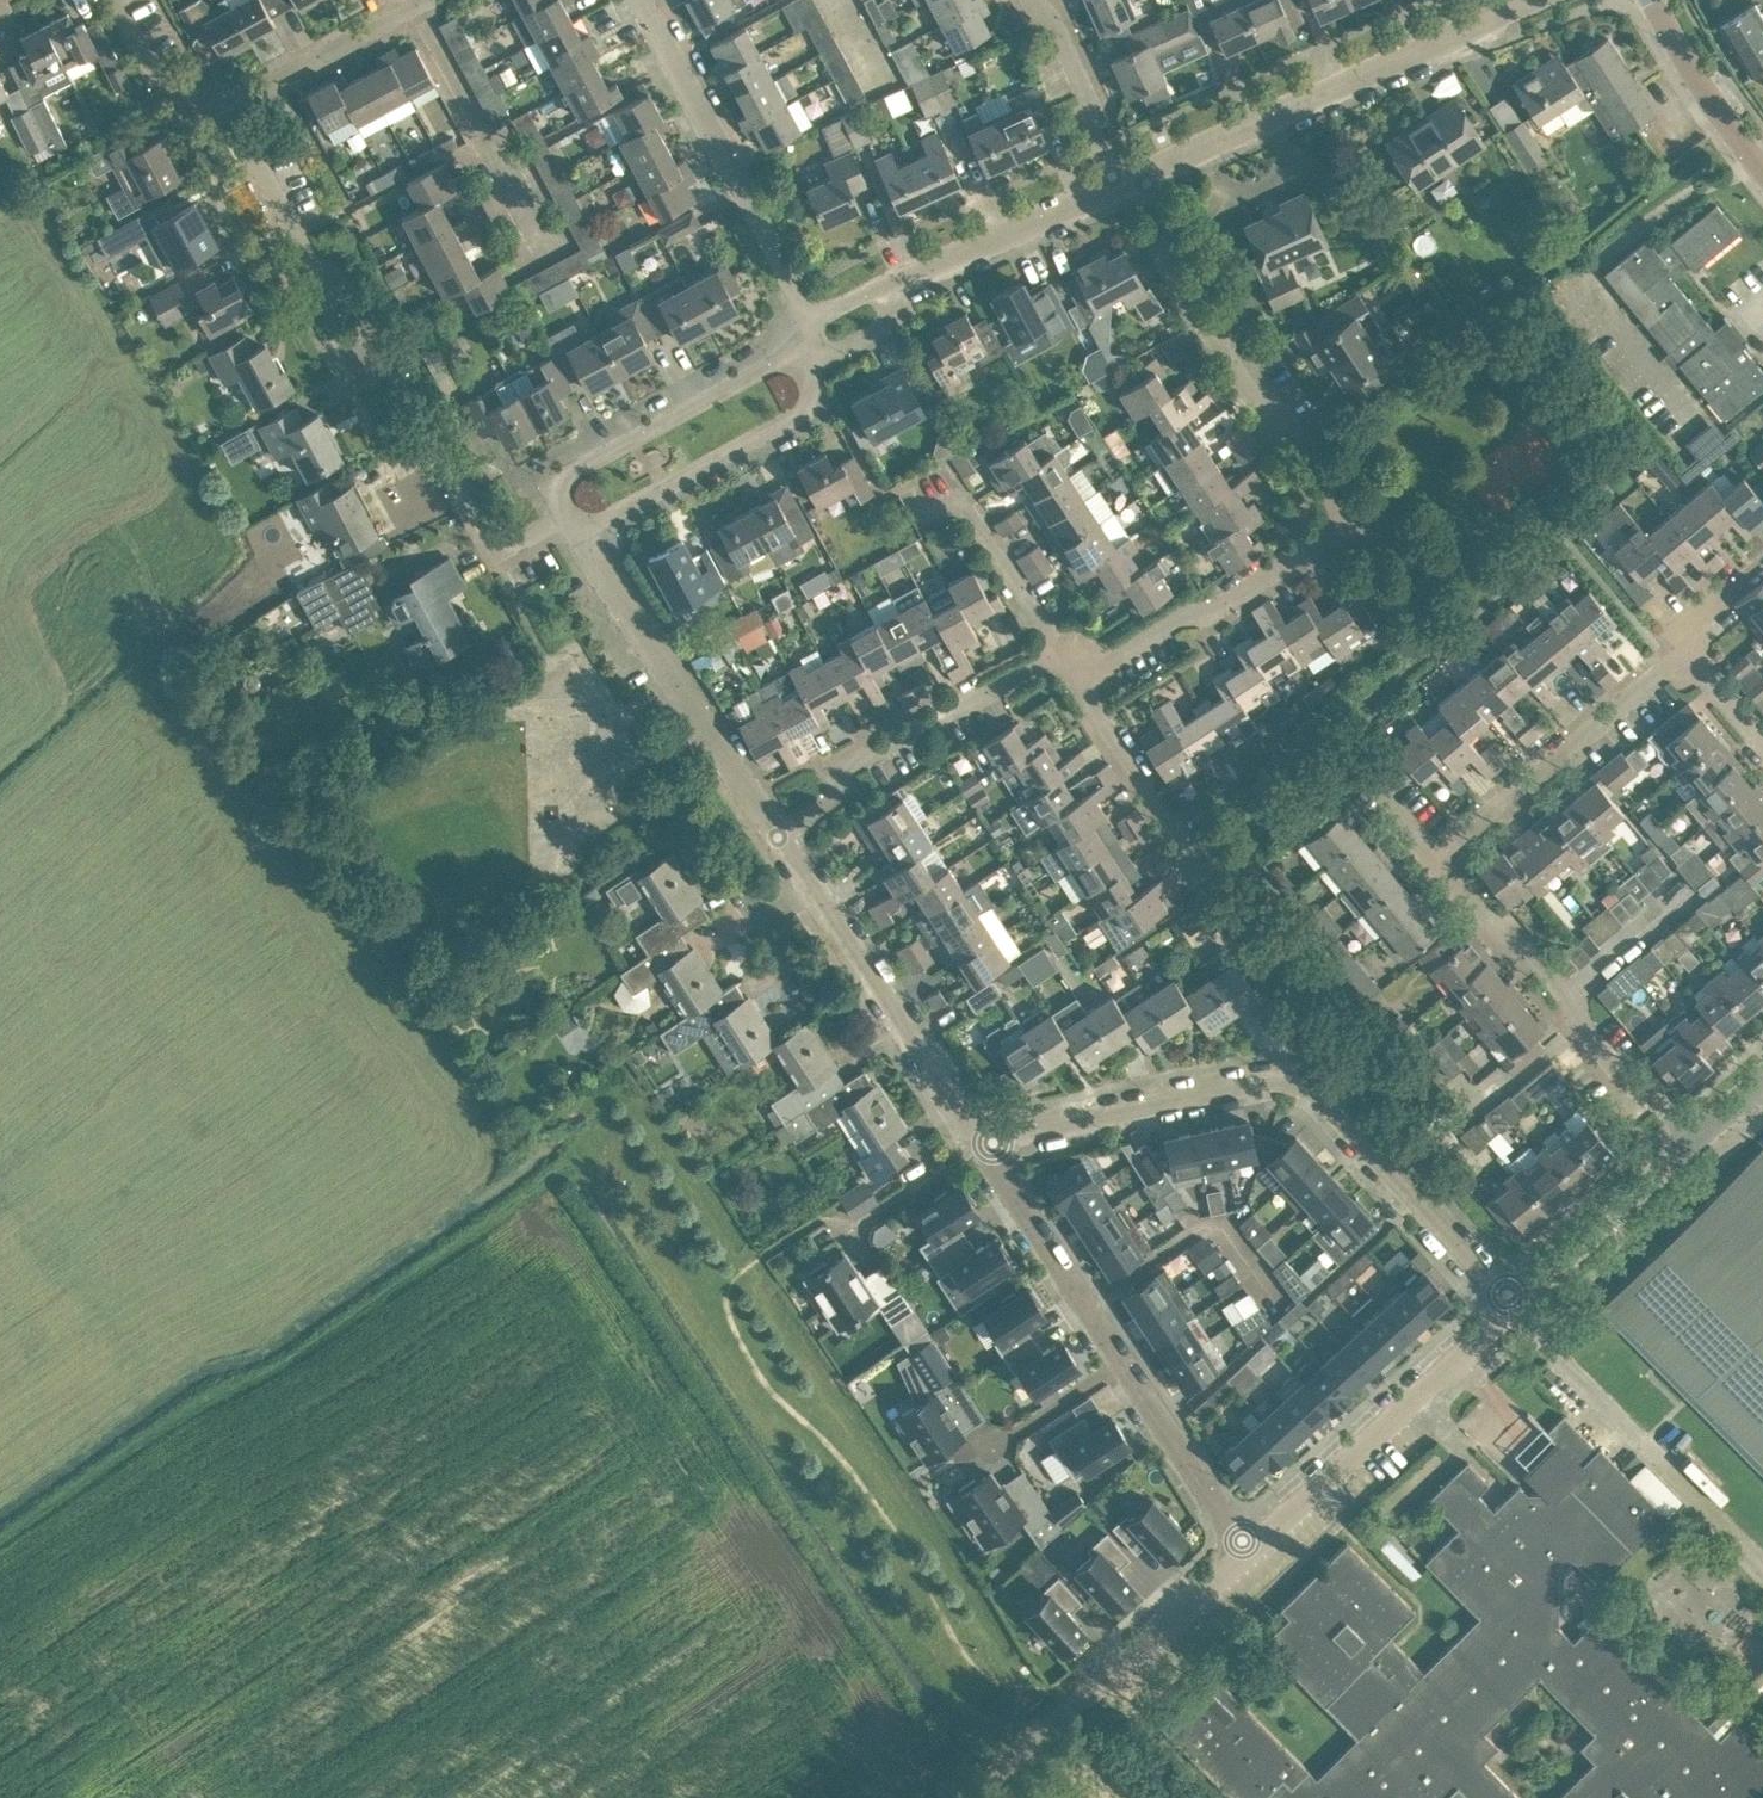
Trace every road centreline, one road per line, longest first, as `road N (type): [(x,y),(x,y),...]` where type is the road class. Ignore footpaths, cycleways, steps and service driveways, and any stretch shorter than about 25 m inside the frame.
road 1 (residential): [(1080,680),(1179,614),(1213,612),(1345,526),(1163,254),(1171,231),(1145,172)]
road 2 (residential): [(1516,1304),(1325,1094),(1298,1081),(1257,1080),(984,1127),(964,1122)]
road 3 (residential): [(218,108),(235,117),(309,259),(358,299),(502,550),(568,515)]
road 4 (residential): [(1145,172),(1531,0)]
road 5 (residential): [(1694,1140),(1664,1107),(1633,1095),(1587,1044),(1578,1002),(1503,935),(1436,858)]
road 6 (residential): [(1245,1547),(1516,1304)]
road 7 (residential): [(816,317),(639,0)]
road 8 (residential): [(773,836),(578,532)]
road 9 (residential): [(773,836),(830,802),(854,764),(1060,650)]
road 10 (residential): [(964,1122),(773,836)]
road 11 (residential): [(1436,858),(1680,651)]
road 12 (residential): [(578,532),(806,410),(815,399),(806,368)]
road 13 (residential): [(568,515),(558,494),(576,468),(797,352)]
road 14 (residential): [(551,259),(416,3)]
road 15 (residential): [(1036,1739),(1245,1547)]
road 16 (residential): [(884,290),(1120,183)]
road 17 (residential): [(1122,1361),(982,1149)]
road 18 (residential): [(1516,1304),(1694,1140)]
road 19 (residential): [(218,108),(416,3)]
road 20 (residential): [(1245,1547),(1122,1361)]
road 21 (residential): [(1201,853),(1080,680)]
road 22 (residential): [(1120,183),(1037,0)]
road 23 (residential): [(1060,650),(960,482)]
road 24 (tertiary): [(1762,159),(1703,83),(1655,0)]
road 25 (residential): [(981,1454),(1122,1361)]
road 26 (residential): [(982,1149),(854,1246)]
road 27 (residential): [(120,0),(152,70),(218,108)]
road 28 (residential): [(1680,651),(1695,615),(1762,557)]
road 29 (residential): [(1762,747),(1680,651)]
road 30 (residential): [(884,290),(884,325),(806,368)]

